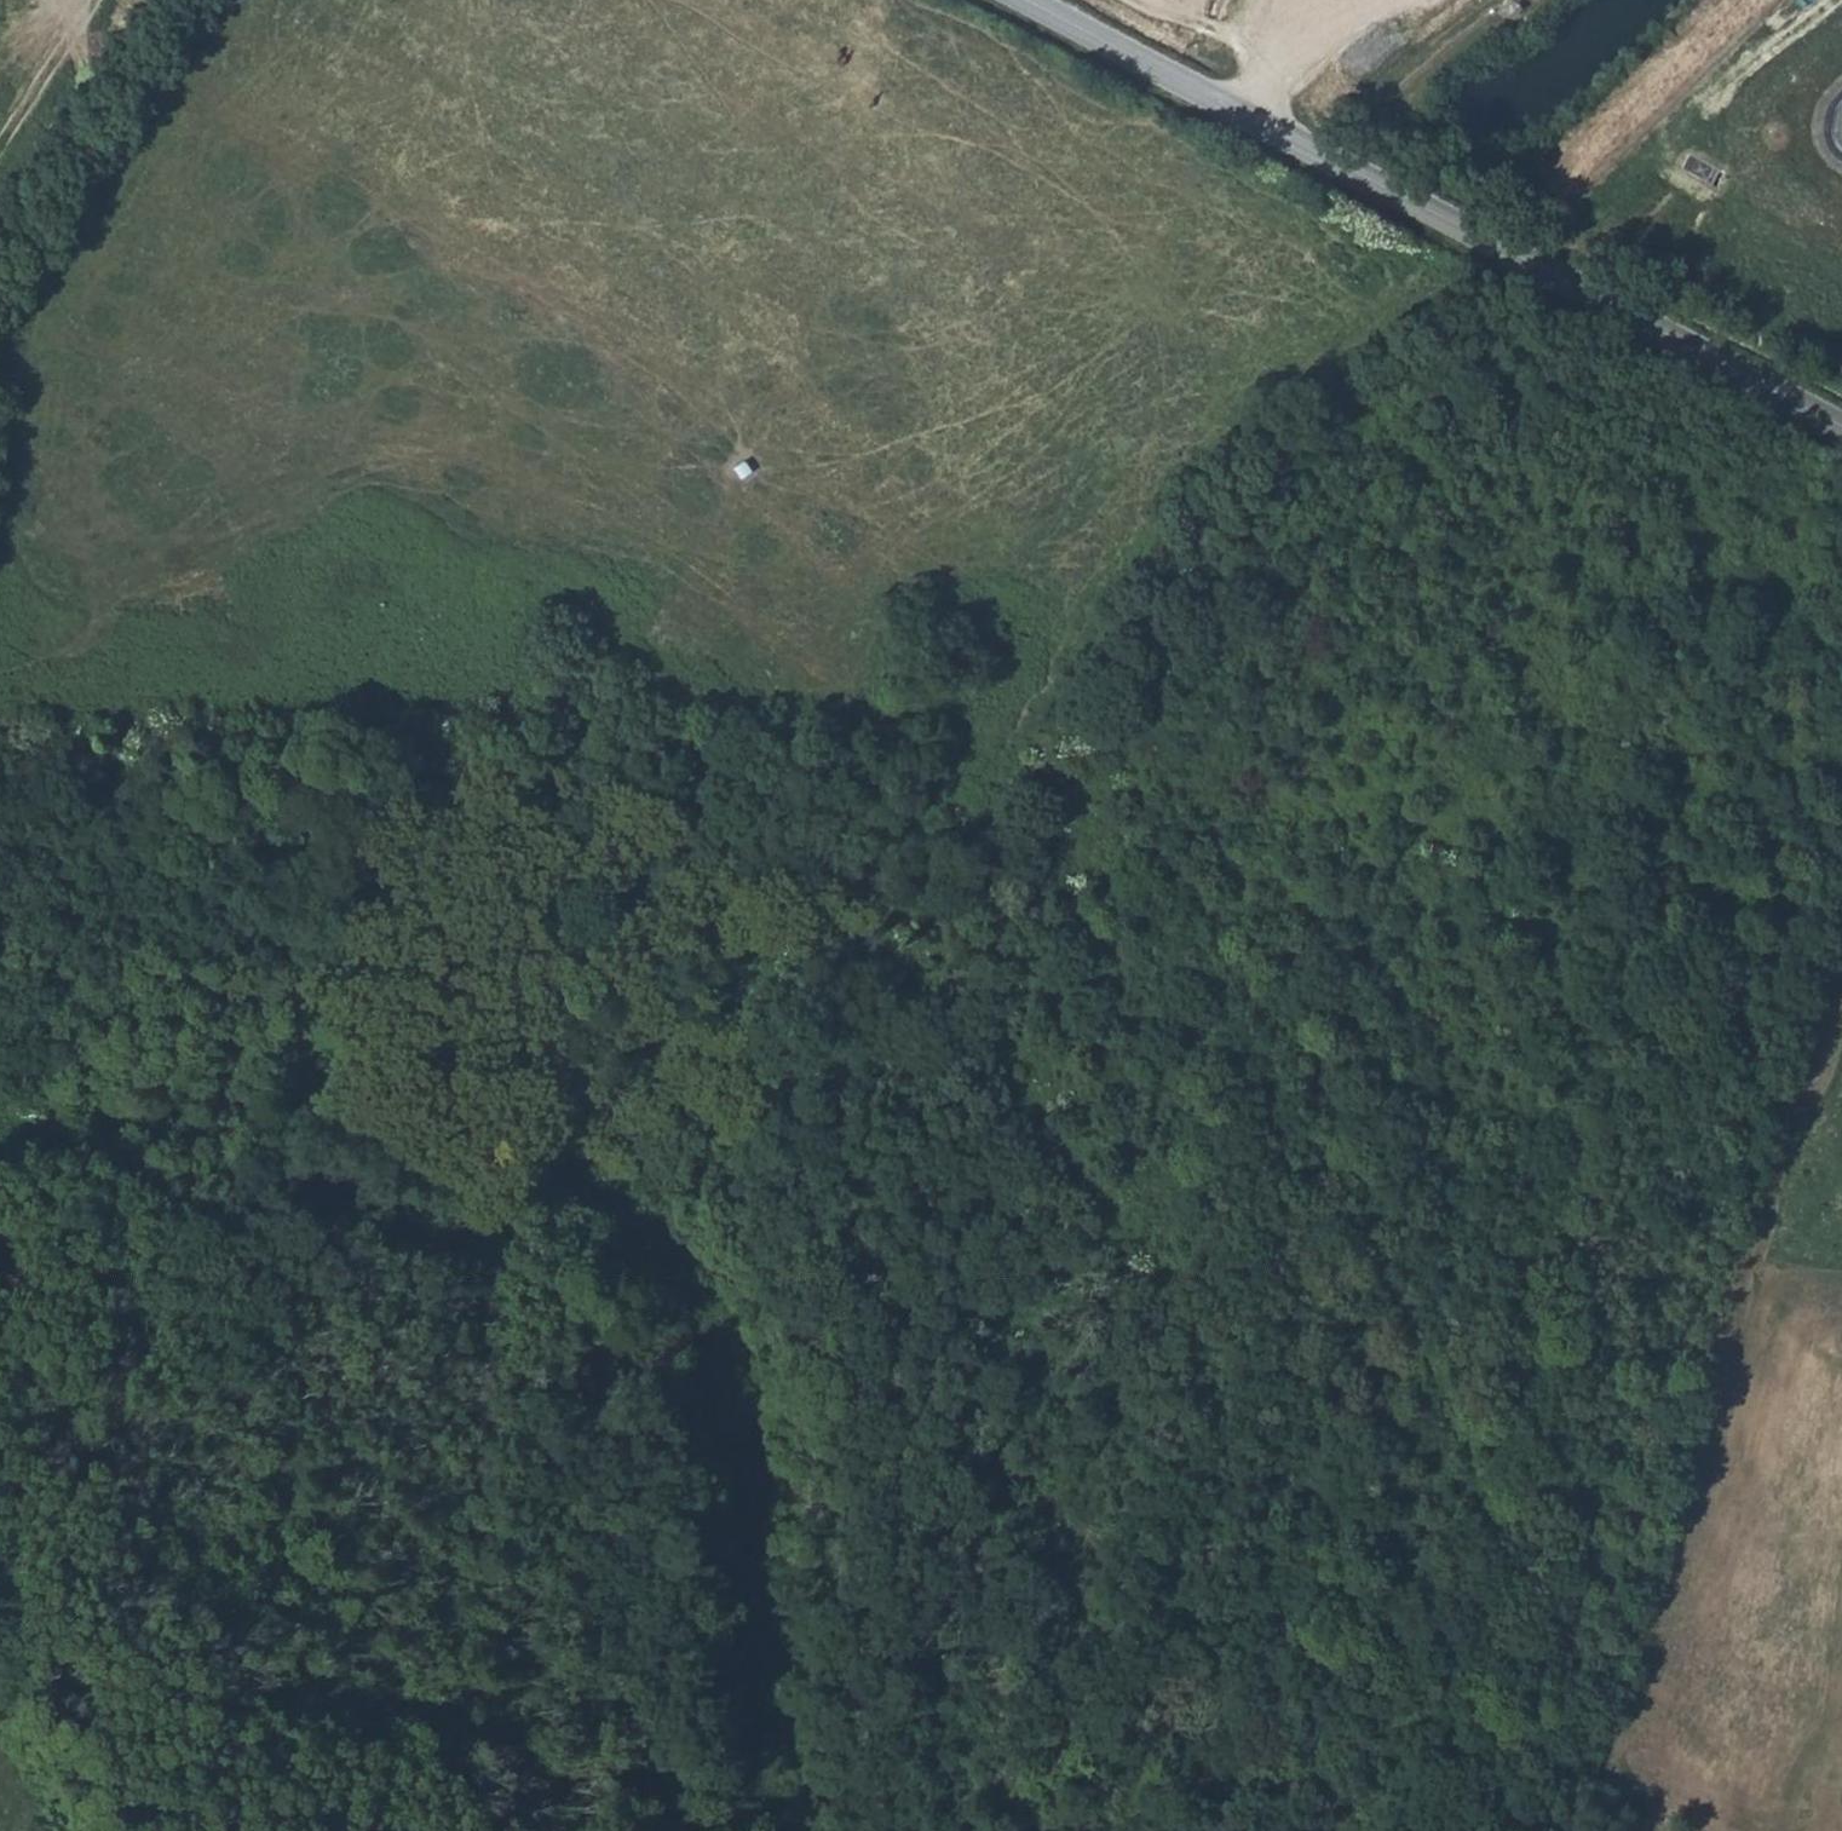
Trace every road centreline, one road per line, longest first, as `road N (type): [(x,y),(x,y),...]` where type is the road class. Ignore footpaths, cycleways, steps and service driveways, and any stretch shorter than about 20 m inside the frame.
road 1 (tertiary): [(1027,0),(1841,424)]

